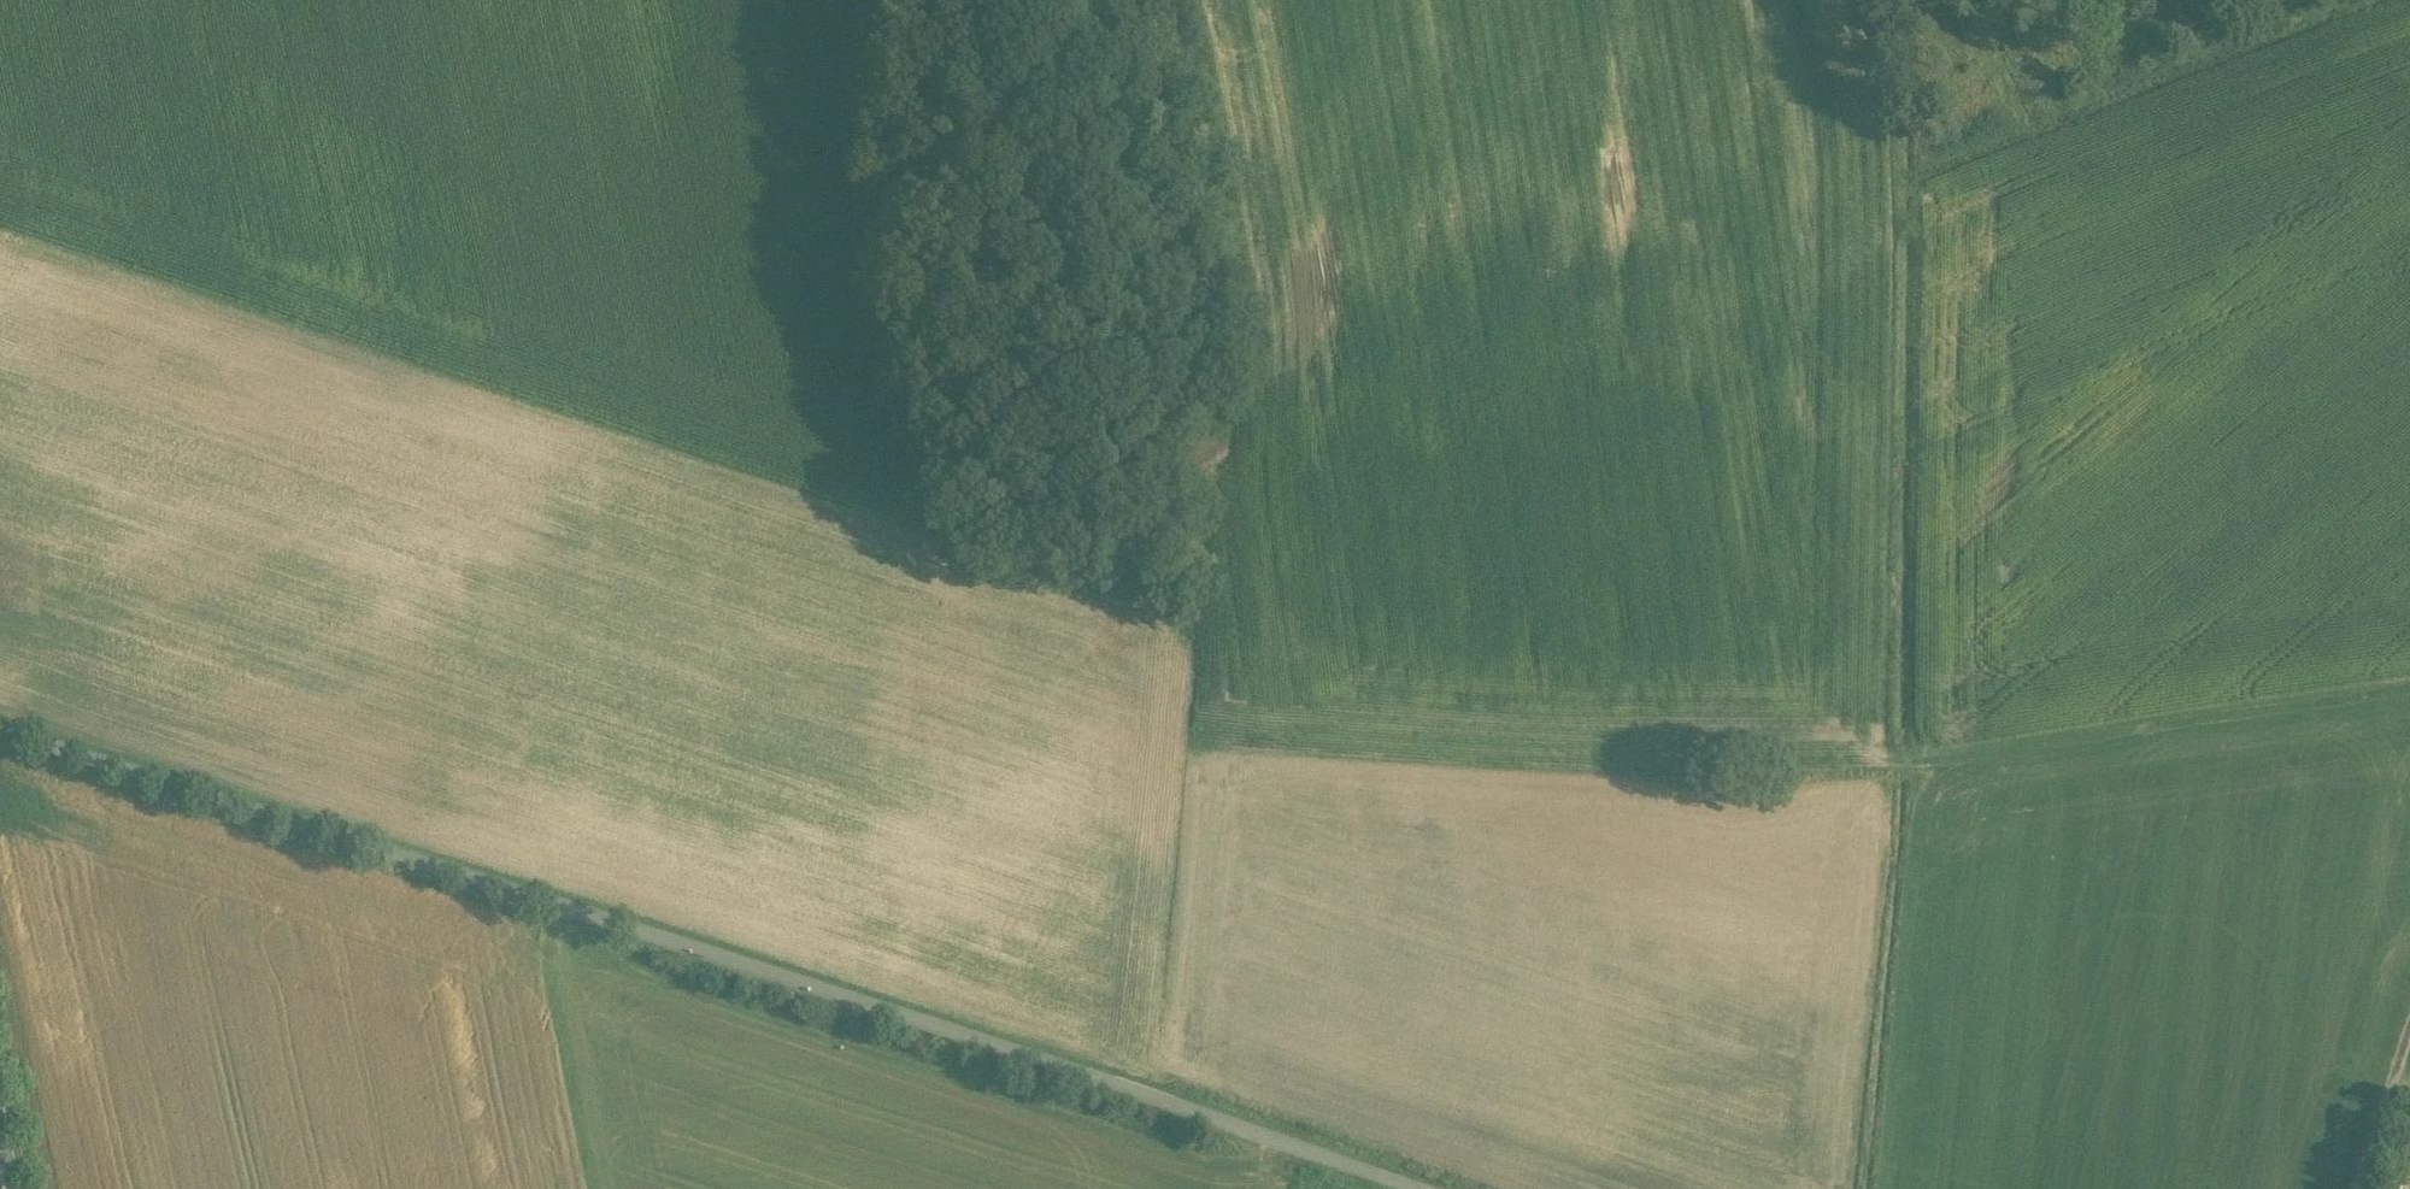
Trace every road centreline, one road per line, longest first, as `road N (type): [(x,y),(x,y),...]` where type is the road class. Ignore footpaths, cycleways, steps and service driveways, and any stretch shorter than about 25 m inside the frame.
road 1 (unclassified): [(1414,1188),(0,731)]
road 2 (track): [(2409,695),(1915,777)]
road 3 (track): [(2369,1188),(2409,1053)]

